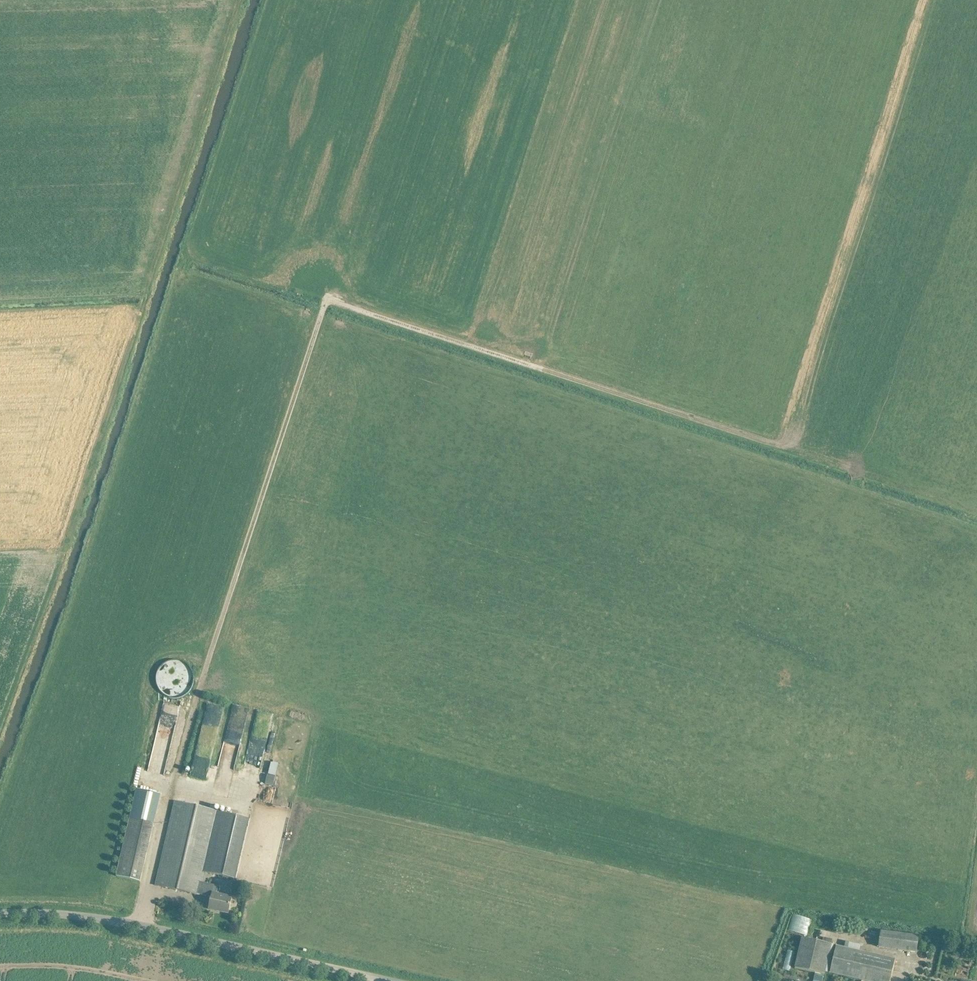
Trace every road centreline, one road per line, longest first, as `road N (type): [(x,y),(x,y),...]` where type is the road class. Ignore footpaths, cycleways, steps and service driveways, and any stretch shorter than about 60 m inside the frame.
road 1 (track): [(976,510),(327,300),(165,817)]
road 2 (track): [(328,300),(328,275),(269,279),(210,259),(197,243),(271,0)]
road 3 (unclassified): [(0,915),(141,925),(387,980)]
road 4 (track): [(773,904),(778,898),(954,920),(976,776)]

